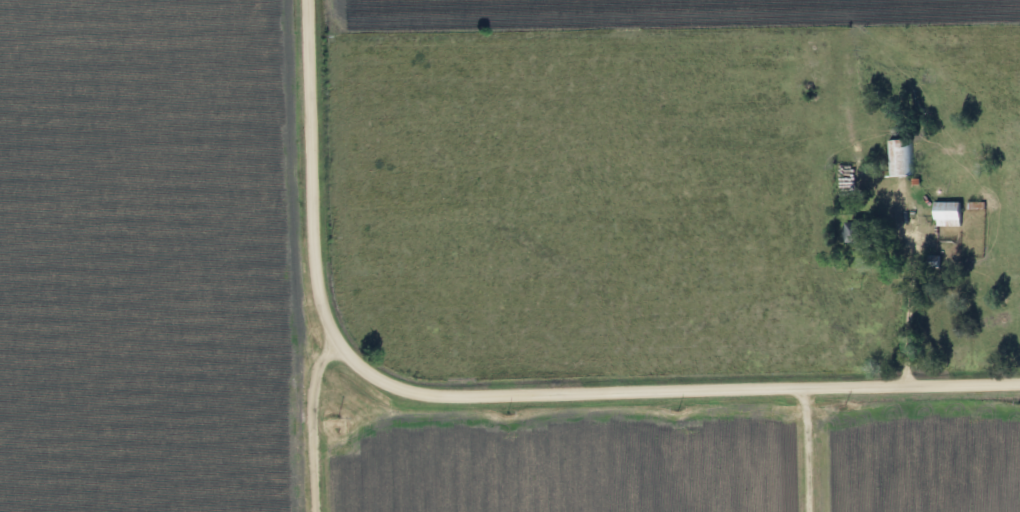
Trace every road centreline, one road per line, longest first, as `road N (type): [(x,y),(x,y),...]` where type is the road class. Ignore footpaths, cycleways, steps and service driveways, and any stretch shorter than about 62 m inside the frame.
road 1 (residential): [(1019,382),(399,389),(359,367),(331,338),(321,310),(310,0)]
road 2 (track): [(311,511),(313,374),(331,338)]
road 3 (track): [(805,387),(807,511)]

